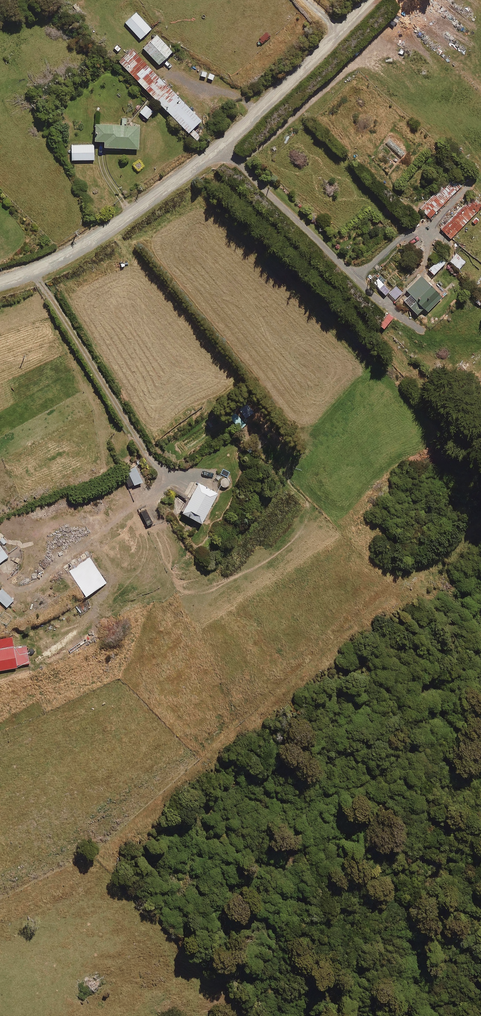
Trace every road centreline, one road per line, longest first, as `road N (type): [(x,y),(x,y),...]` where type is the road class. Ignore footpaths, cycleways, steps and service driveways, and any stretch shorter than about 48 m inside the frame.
road 1 (unclassified): [(0,282),(73,251),(187,173),(370,0)]

